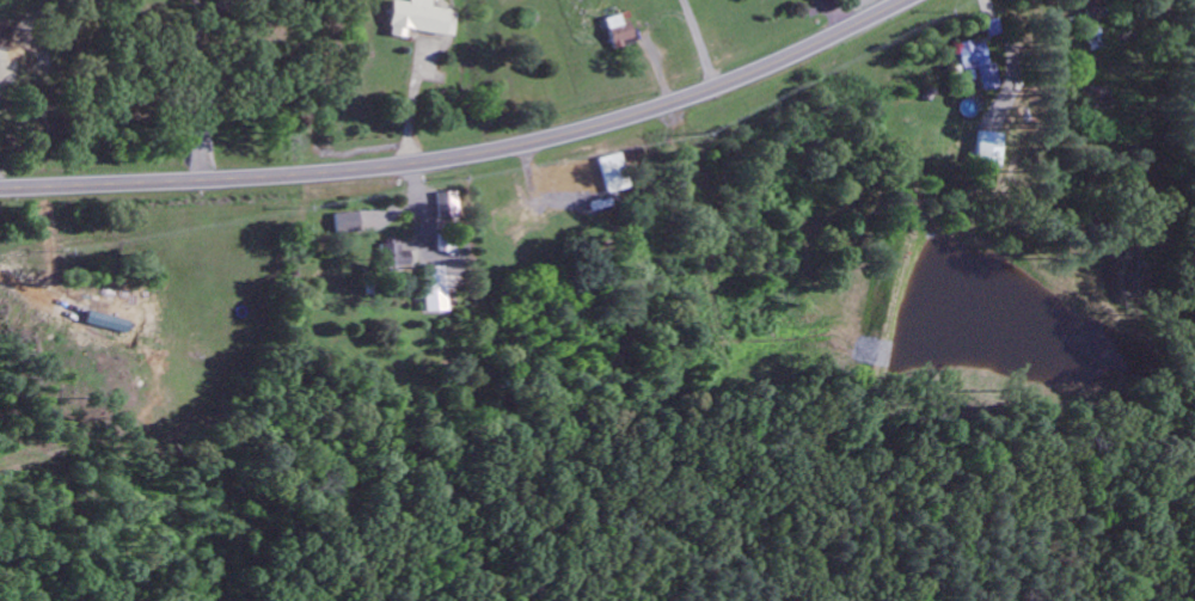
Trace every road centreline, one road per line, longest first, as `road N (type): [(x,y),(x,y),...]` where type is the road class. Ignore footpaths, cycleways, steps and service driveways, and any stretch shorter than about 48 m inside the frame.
road 1 (primary): [(0,188),(232,179),(490,151),(709,88),(903,0)]

